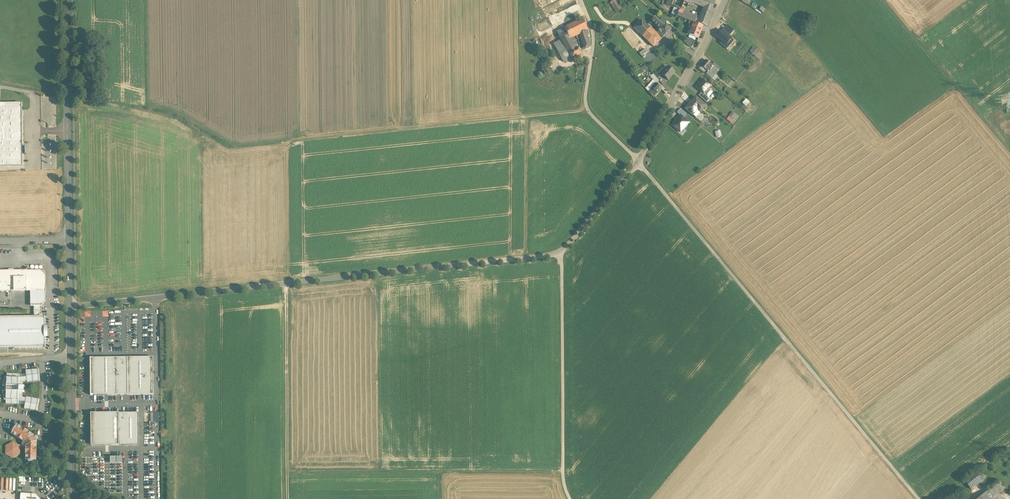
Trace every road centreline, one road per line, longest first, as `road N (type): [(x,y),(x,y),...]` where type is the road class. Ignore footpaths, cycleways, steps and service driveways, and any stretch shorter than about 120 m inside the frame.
road 1 (unclassified): [(725,0),(638,162),(553,255),(70,308)]
road 2 (track): [(146,0),(148,101),(233,146),(585,108)]
road 3 (track): [(918,498),(638,162)]
road 4 (track): [(563,471),(287,472)]
road 5 (track): [(559,252),(563,483),(571,498)]
road 6 (tertiary): [(69,240),(66,0)]
road 7 (track): [(286,284),(287,498)]
road 8 (track): [(582,0),(594,46),(585,108),(638,162)]
road 9 (track): [(525,115),(527,258)]
road 10 (tertiary): [(71,498),(70,358)]

